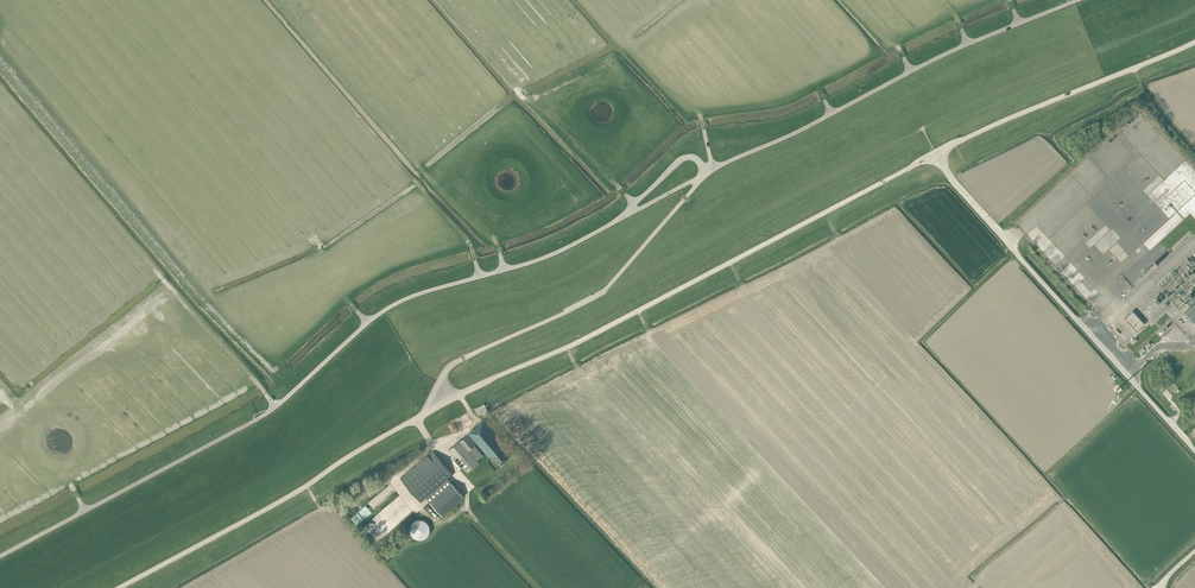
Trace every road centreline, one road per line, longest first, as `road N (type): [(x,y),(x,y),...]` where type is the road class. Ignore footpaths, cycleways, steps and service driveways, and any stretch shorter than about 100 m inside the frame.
road 1 (unclassified): [(441,403),(448,368),(604,291),(708,172),(546,256),(399,301),(253,421),(0,556)]
road 2 (unclassified): [(441,403),(567,348),(935,153)]
road 3 (unclassified): [(1194,453),(935,153)]
road 4 (unclassified): [(118,587),(441,403)]
road 5 (unclassified): [(935,153),(1194,41)]

